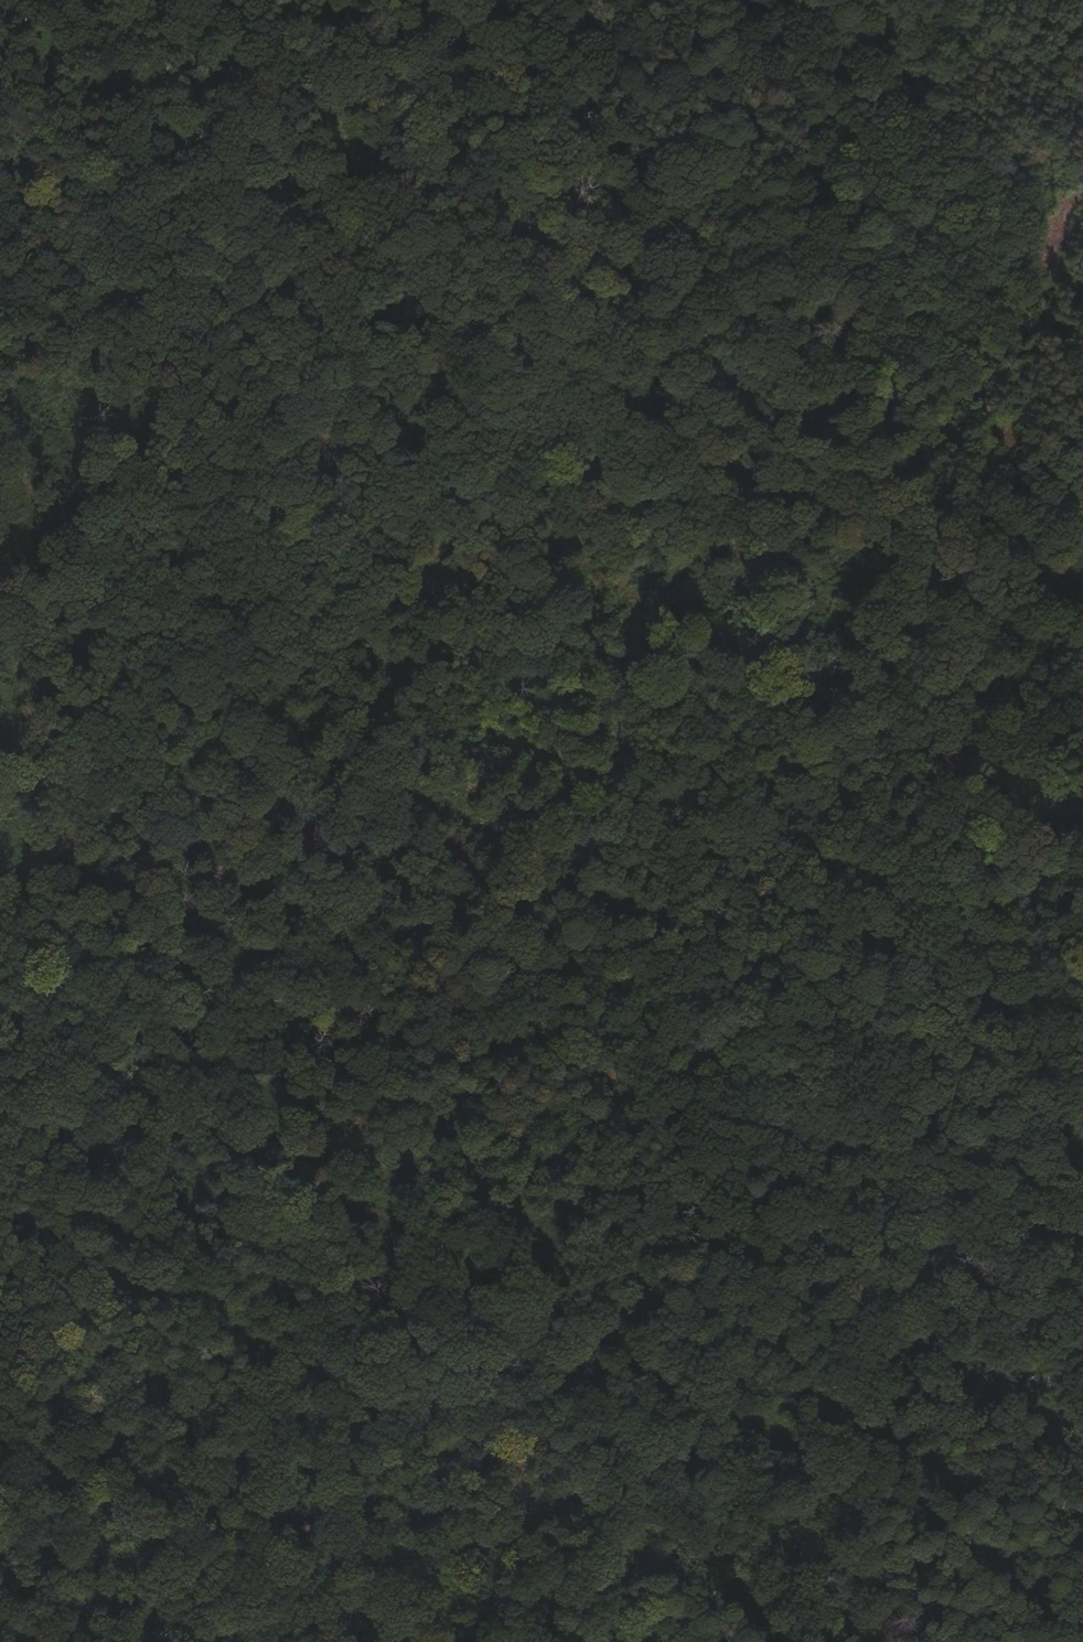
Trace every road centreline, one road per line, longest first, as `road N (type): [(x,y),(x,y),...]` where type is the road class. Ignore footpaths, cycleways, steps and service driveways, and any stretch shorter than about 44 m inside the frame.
road 1 (track): [(794,282),(510,504),(342,655),(0,903)]
road 2 (track): [(128,0),(0,267)]

